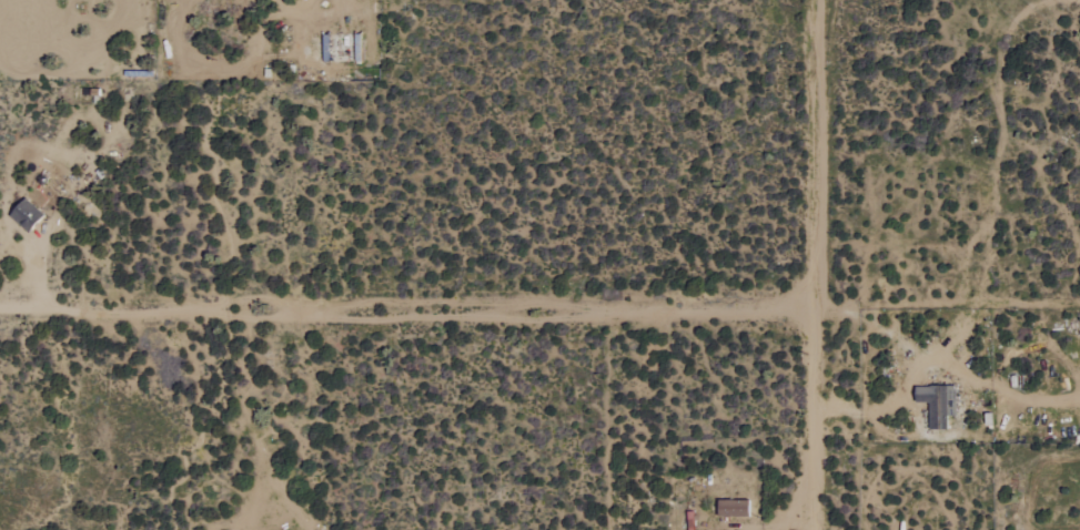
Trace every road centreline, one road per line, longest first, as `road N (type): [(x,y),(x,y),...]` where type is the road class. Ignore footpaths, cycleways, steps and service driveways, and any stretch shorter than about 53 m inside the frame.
road 1 (residential): [(814,310),(0,313)]
road 2 (residential): [(814,529),(816,0)]

